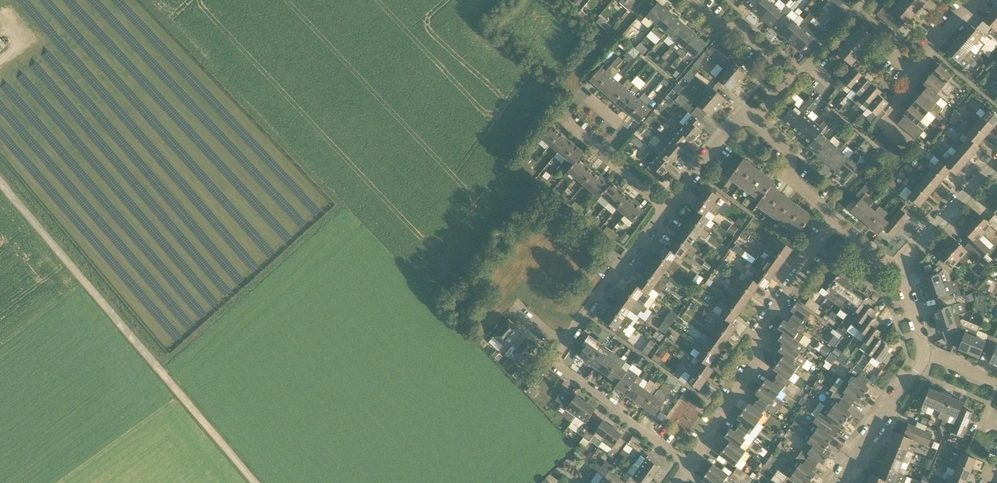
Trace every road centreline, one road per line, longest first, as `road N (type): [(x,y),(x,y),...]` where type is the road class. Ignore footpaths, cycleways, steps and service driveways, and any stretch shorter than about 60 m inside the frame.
road 1 (residential): [(689,464),(560,367),(557,352),(741,119),(755,122)]
road 2 (track): [(0,184),(255,482)]
road 3 (residential): [(689,464),(760,363),(754,334),(834,223)]
road 4 (residential): [(755,122),(792,78),(689,0)]
road 5 (residential): [(836,482),(923,351)]
road 6 (residential): [(884,124),(912,91),(919,63),(975,0)]
road 7 (residential): [(905,270),(996,161)]
road 8 (residential): [(834,223),(792,179),(793,156),(755,122)]

